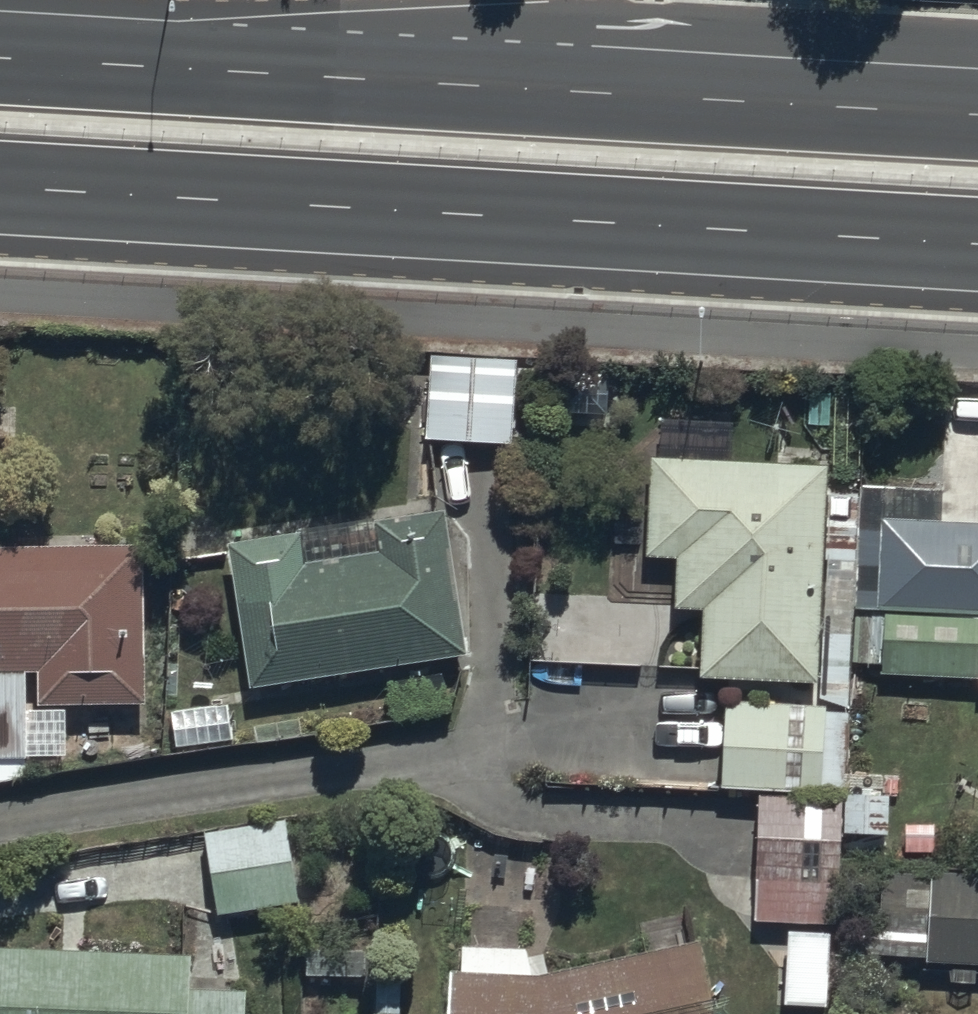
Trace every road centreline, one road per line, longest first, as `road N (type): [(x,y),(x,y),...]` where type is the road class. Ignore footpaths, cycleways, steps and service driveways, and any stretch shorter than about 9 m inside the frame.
road 1 (primary): [(977,245),(0,187)]
road 2 (primary): [(405,81),(766,32),(977,45)]
road 3 (primary): [(405,81),(977,117)]
road 4 (primary): [(0,58),(405,81)]

